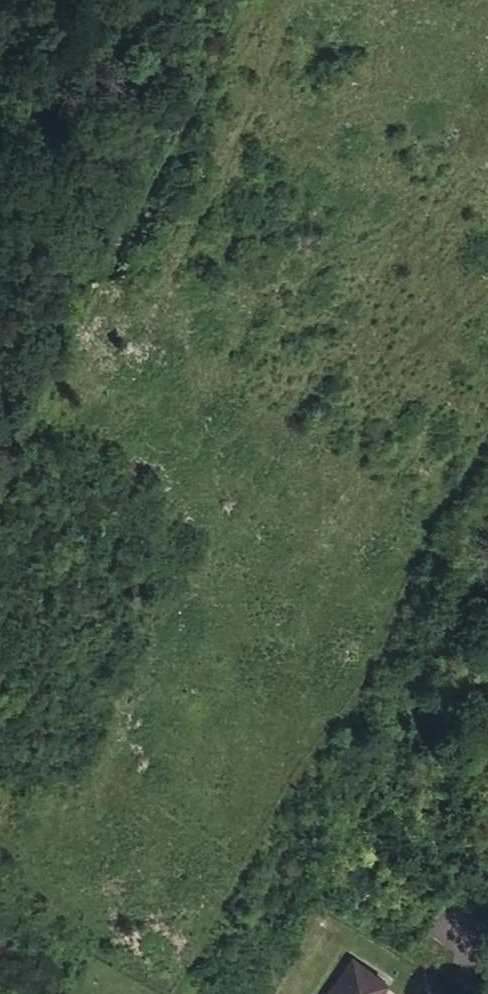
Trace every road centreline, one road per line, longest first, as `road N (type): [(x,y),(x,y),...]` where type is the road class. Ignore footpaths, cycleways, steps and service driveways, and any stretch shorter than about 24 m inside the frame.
road 1 (track): [(0,238),(60,185),(124,91),(166,0)]

